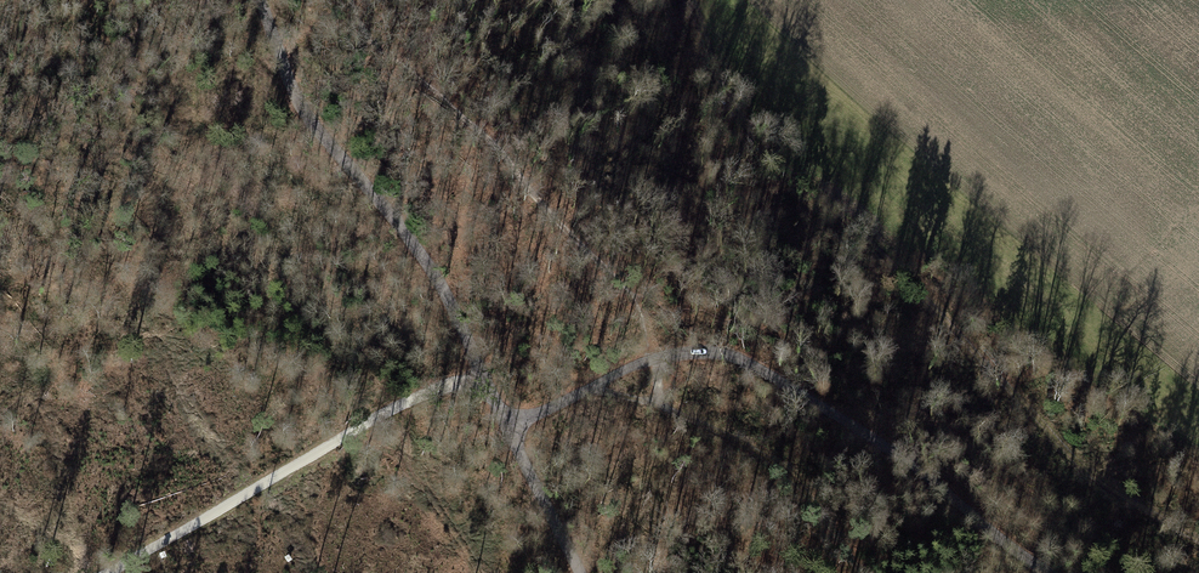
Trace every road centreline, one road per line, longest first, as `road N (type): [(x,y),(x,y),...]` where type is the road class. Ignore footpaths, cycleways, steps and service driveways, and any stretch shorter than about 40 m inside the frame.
road 1 (track): [(351,0),(372,44),(493,146),(630,289),(656,357),(652,399),(793,478),(859,572)]
road 2 (track): [(691,0),(714,75),(759,146),(899,275),(1081,465),(1198,539)]
road 3 (residential): [(1048,572),(933,479),(734,359),(704,351),(656,357),(513,432)]
road 4 (residential): [(261,0),(300,109),(423,258),(513,432)]
road 5 (track): [(487,381),(403,402),(104,572)]
road 6 (residential): [(513,432),(581,572)]

